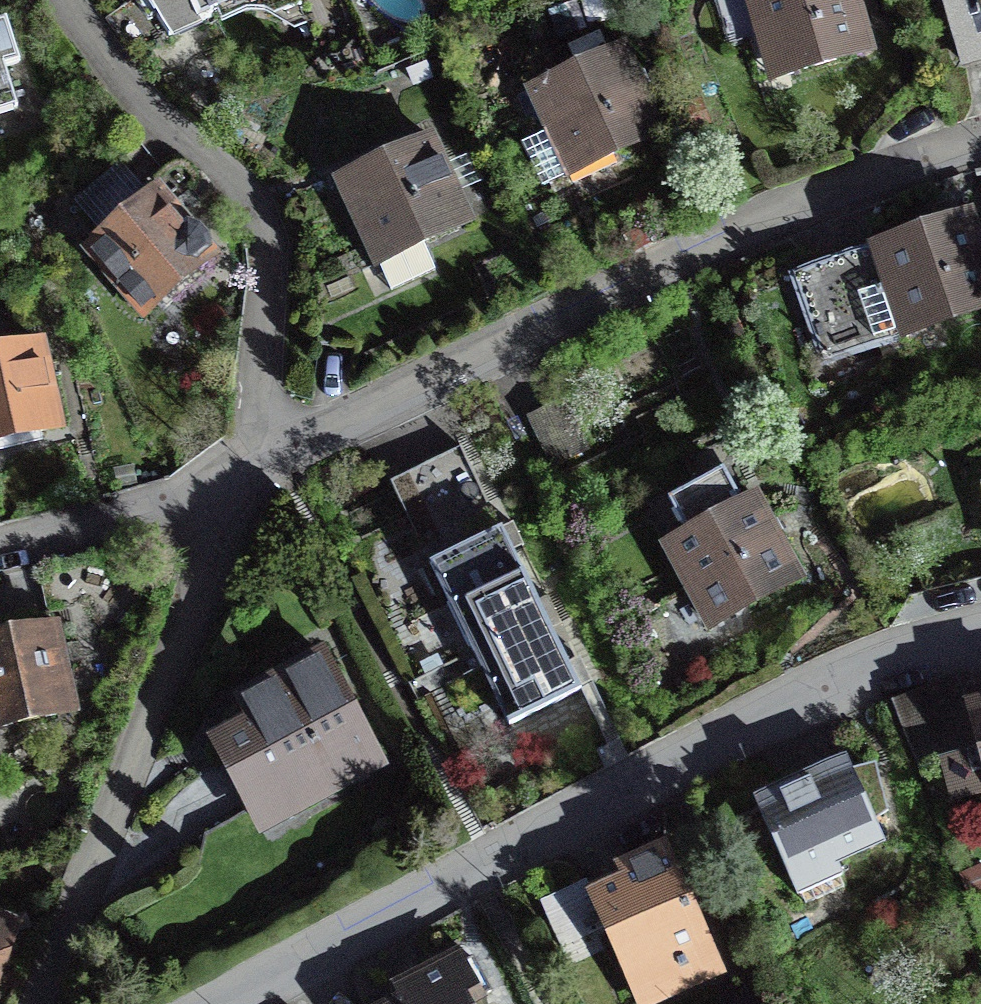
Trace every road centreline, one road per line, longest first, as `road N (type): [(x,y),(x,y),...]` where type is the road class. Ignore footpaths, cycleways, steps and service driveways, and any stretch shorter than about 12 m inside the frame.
road 1 (residential): [(226,1003),(835,681),(980,631)]
road 2 (residential): [(244,472),(760,224),(980,149)]
road 3 (residential): [(39,1003),(244,472)]
road 4 (residential): [(69,0),(142,105),(238,178),(264,211),(273,249),(244,472)]
road 5 (residential): [(0,541),(149,505),(244,472)]

